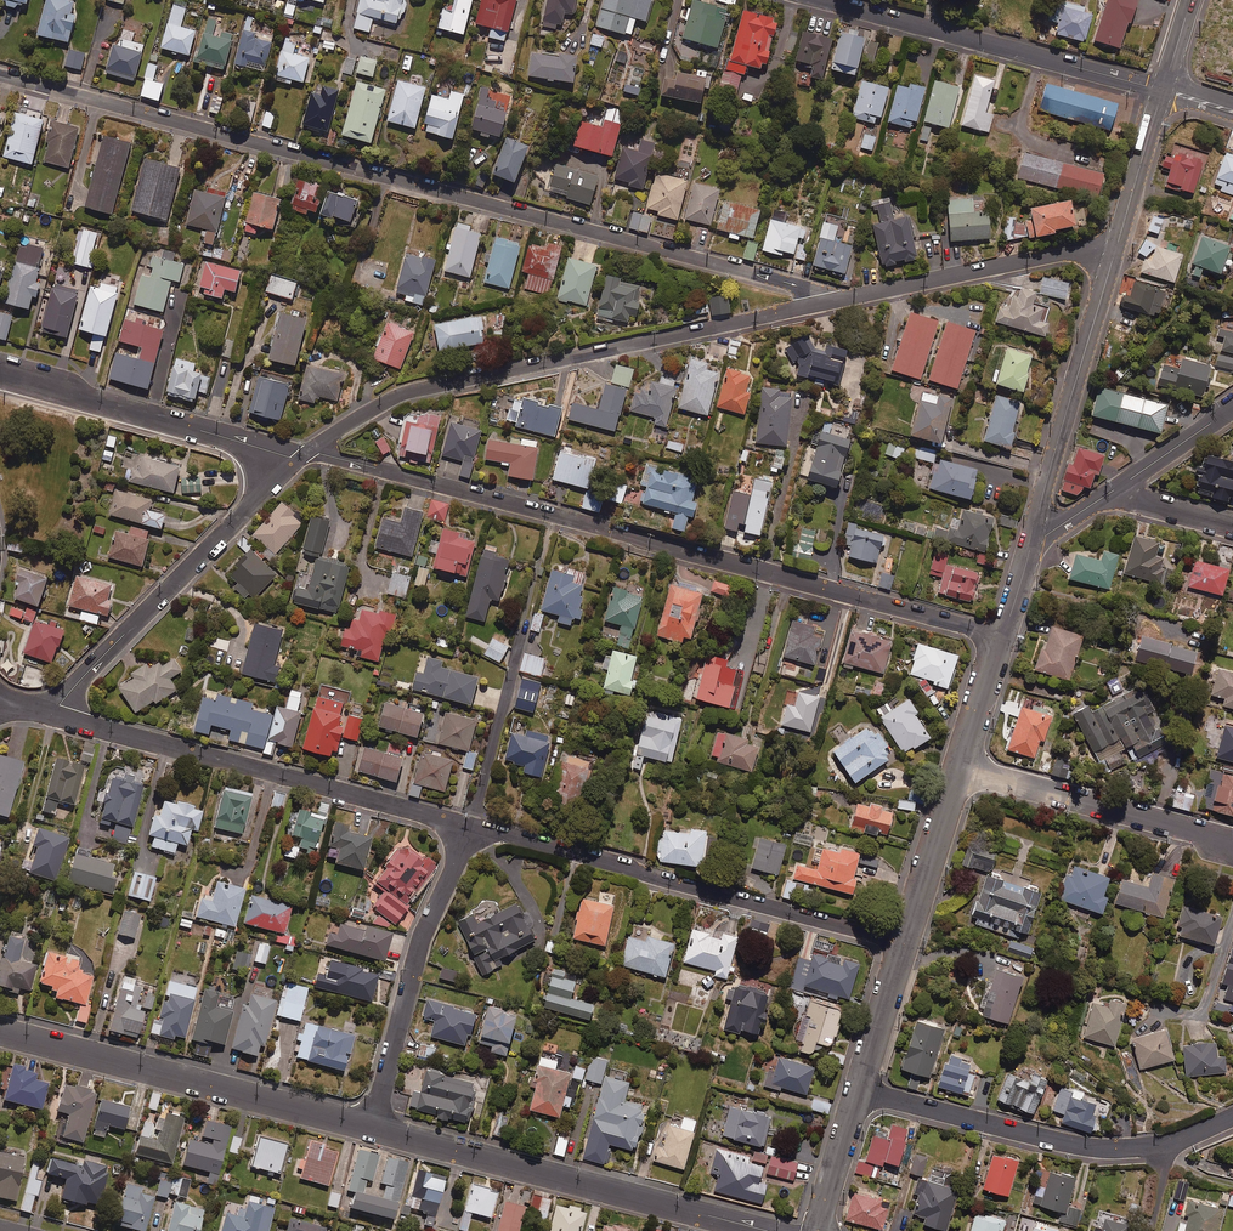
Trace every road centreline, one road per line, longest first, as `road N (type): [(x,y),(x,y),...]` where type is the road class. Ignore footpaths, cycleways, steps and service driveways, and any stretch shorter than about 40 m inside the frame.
road 1 (residential): [(0,76),(844,300)]
road 2 (residential): [(308,451),(1002,636)]
road 3 (residential): [(308,451),(412,391),(844,300)]
road 4 (residential): [(904,943),(465,826)]
road 5 (residential): [(465,826),(49,713)]
road 6 (residential): [(372,1128),(768,1230)]
road 7 (residential): [(0,1030),(372,1128)]
road 8 (residential): [(49,713),(296,459)]
road 9 (tertiary): [(1163,90),(826,0)]
road 10 (residential): [(860,1090),(1075,1147),(1176,1139)]
road 11 (residential): [(372,1128),(420,946),(465,826)]
road 12 (residential): [(1117,244),(1030,544)]
road 13 (residential): [(0,377),(296,459)]
road 14 (residential): [(962,767),(1183,827),(1232,849)]
road 15 (residential): [(844,300),(1117,244)]
road 16 (residential): [(962,767),(904,943)]
road 17 (residential): [(1163,90),(1117,244)]
road 18 (residential): [(904,943),(860,1090)]
road 19 (residential): [(1232,408),(1110,493)]
road 20 (residential): [(860,1090),(820,1230)]
road 21 (residential): [(1002,636),(962,767)]
road 22 (residential): [(1232,526),(1110,493)]

